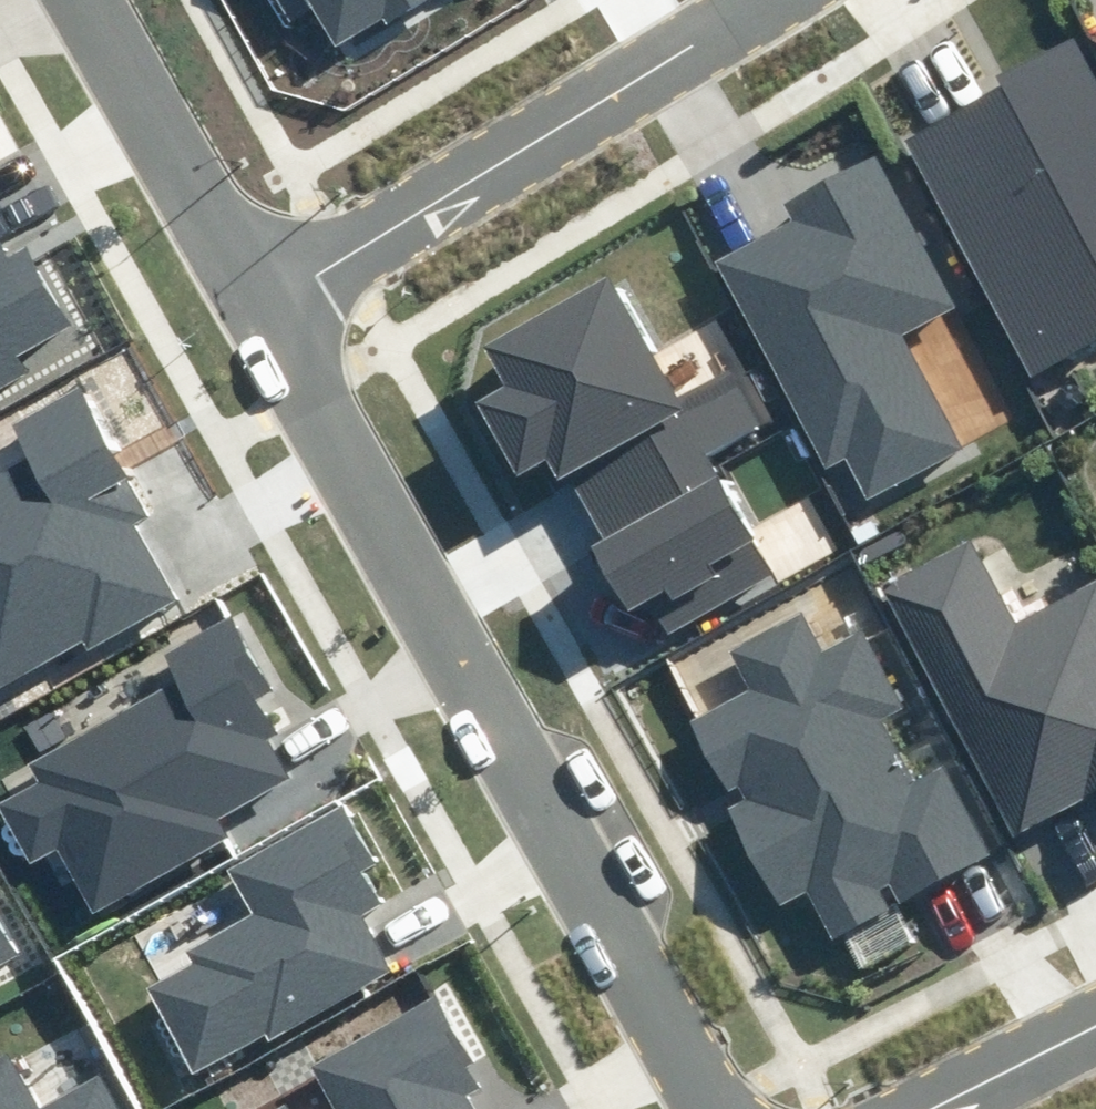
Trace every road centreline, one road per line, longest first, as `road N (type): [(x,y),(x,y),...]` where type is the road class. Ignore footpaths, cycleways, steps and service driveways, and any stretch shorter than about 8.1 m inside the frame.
road 1 (residential): [(737,1108),(273,289)]
road 2 (residential): [(273,289),(739,0)]
road 3 (residential): [(273,289),(102,0)]
road 4 (residential): [(1095,1025),(931,1108)]

